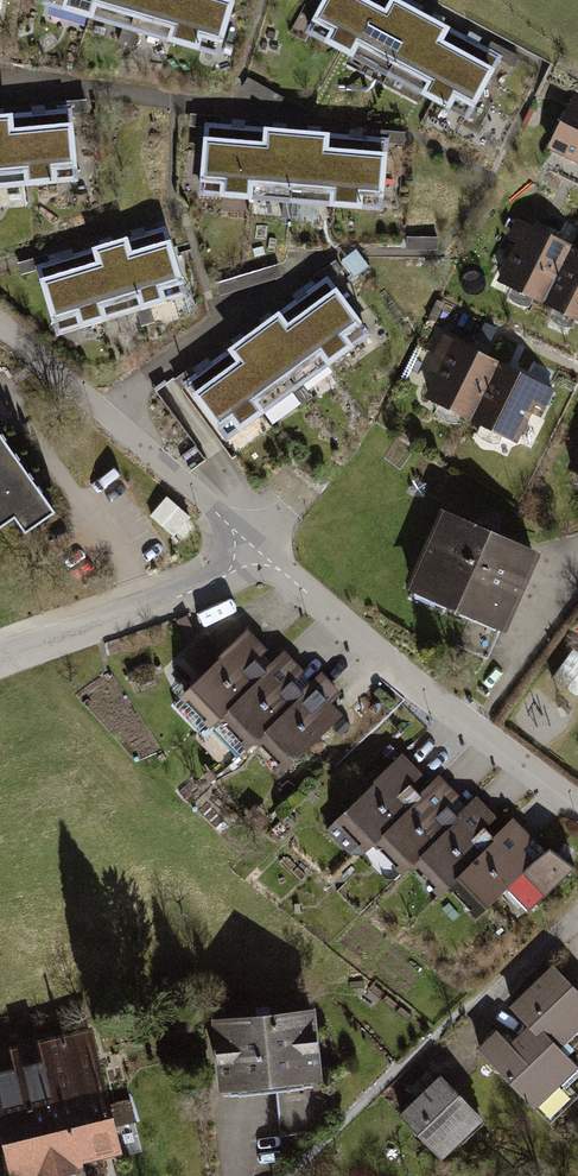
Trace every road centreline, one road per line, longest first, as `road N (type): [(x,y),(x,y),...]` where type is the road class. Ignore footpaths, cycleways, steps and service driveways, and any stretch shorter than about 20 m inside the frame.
road 1 (residential): [(260,554),(419,687),(577,805)]
road 2 (residential): [(0,326),(260,554)]
road 3 (unclassified): [(292,118),(84,91),(0,94)]
road 4 (residential): [(0,660),(204,587),(260,554)]

